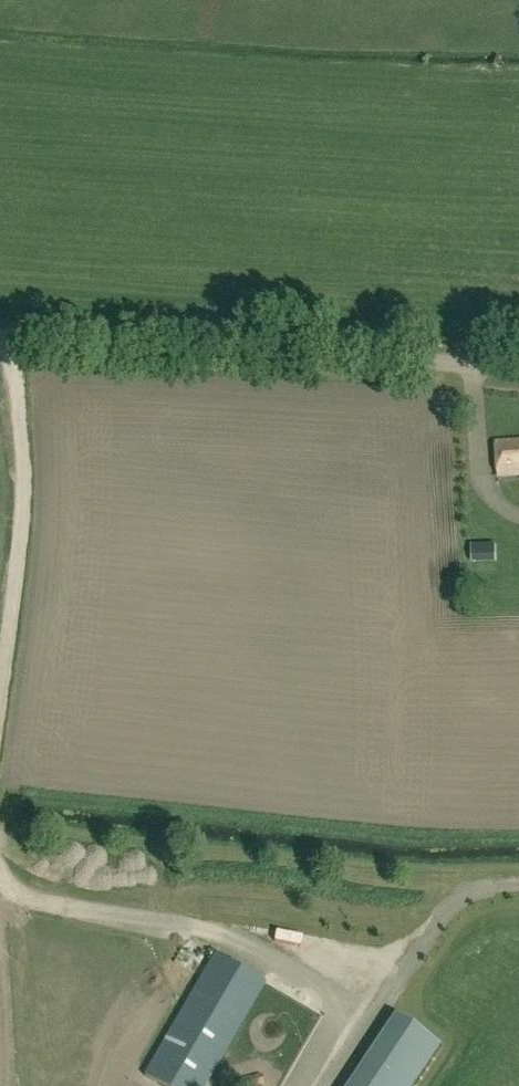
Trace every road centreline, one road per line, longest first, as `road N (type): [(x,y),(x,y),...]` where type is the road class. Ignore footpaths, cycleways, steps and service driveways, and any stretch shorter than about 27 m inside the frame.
road 1 (track): [(518,886),(454,901),(403,977),(289,940),(67,912),(0,883)]
road 2 (unclassified): [(518,372),(0,344)]
road 3 (track): [(0,708),(27,478),(14,345)]

